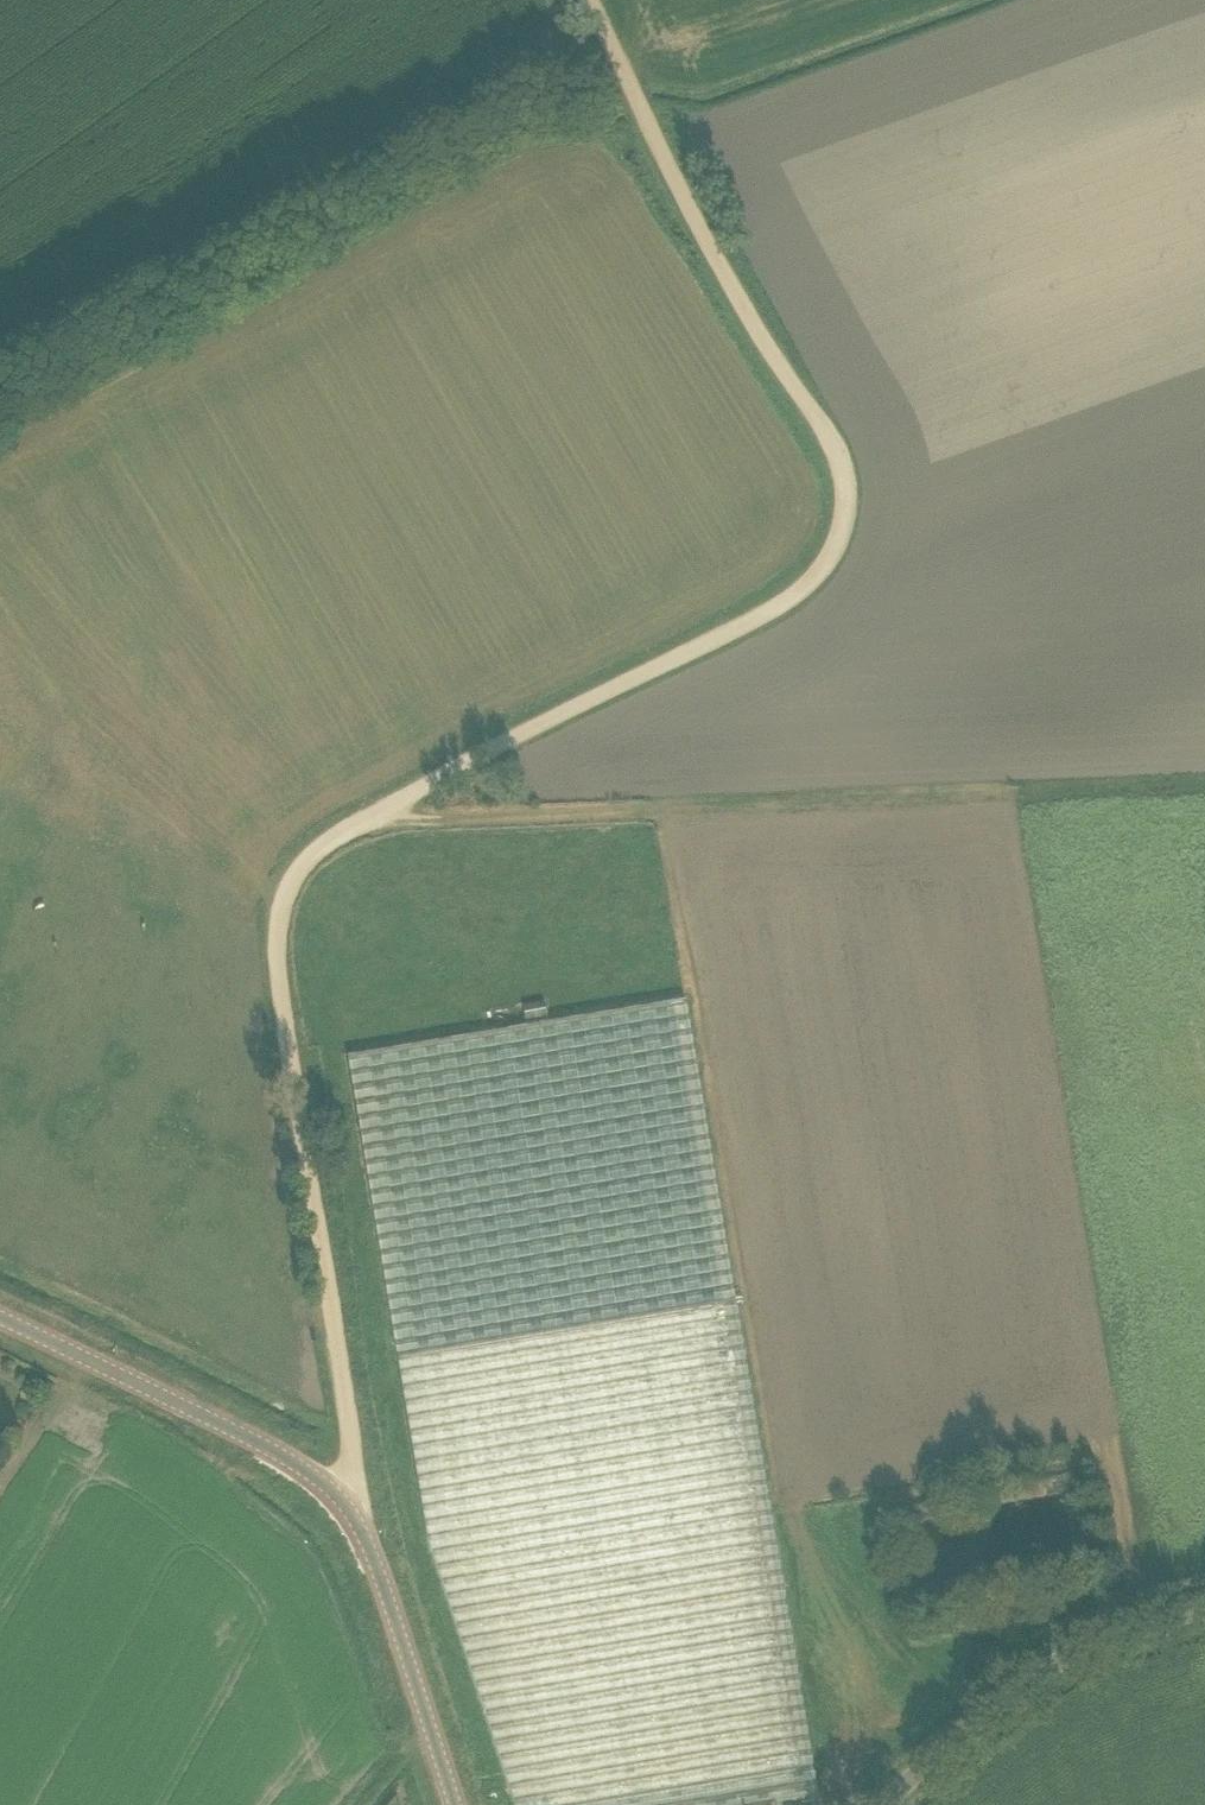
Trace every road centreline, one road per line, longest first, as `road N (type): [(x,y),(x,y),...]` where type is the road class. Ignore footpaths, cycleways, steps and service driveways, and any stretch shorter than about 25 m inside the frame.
road 1 (track): [(621,61),(705,232),(826,442),(844,491),(843,537),(823,573),(345,835),(302,870),(280,940),(285,1007),(344,1374),(357,1491),(352,1518)]
road 2 (tertiary): [(453,1804),(352,1518),(300,1461),(0,1318)]
road 3 (track): [(621,61),(562,61),(326,163),(0,348)]
road 4 (unclassified): [(870,1804),(980,1699),(1069,1640),(1204,1599)]

